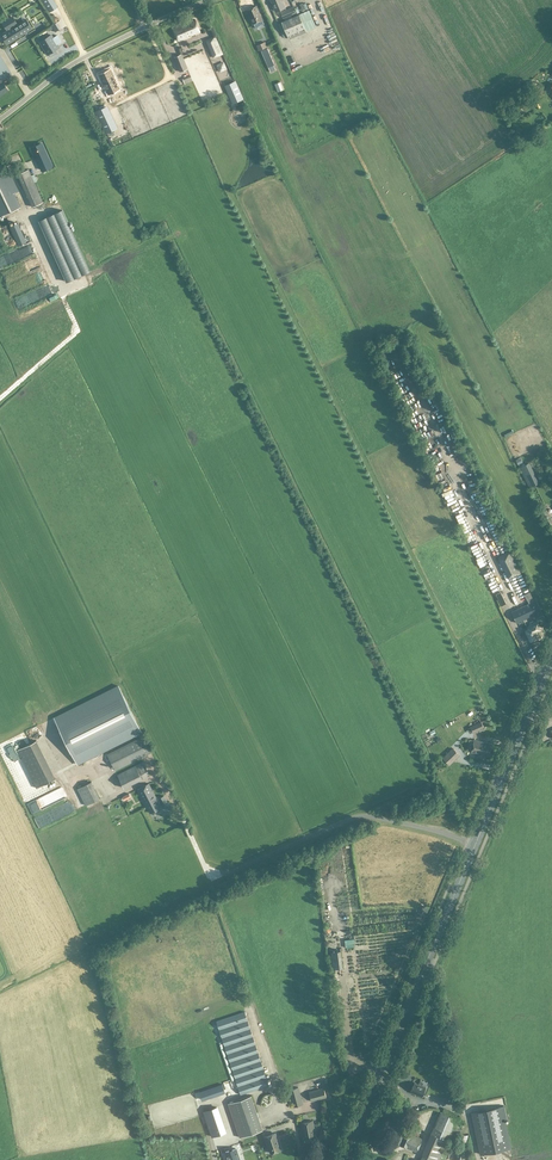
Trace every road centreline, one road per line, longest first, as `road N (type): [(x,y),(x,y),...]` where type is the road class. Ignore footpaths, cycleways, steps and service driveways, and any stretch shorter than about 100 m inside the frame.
road 1 (primary): [(345,1159),(551,660)]
road 2 (unclassified): [(0,118),(85,56),(209,0)]

